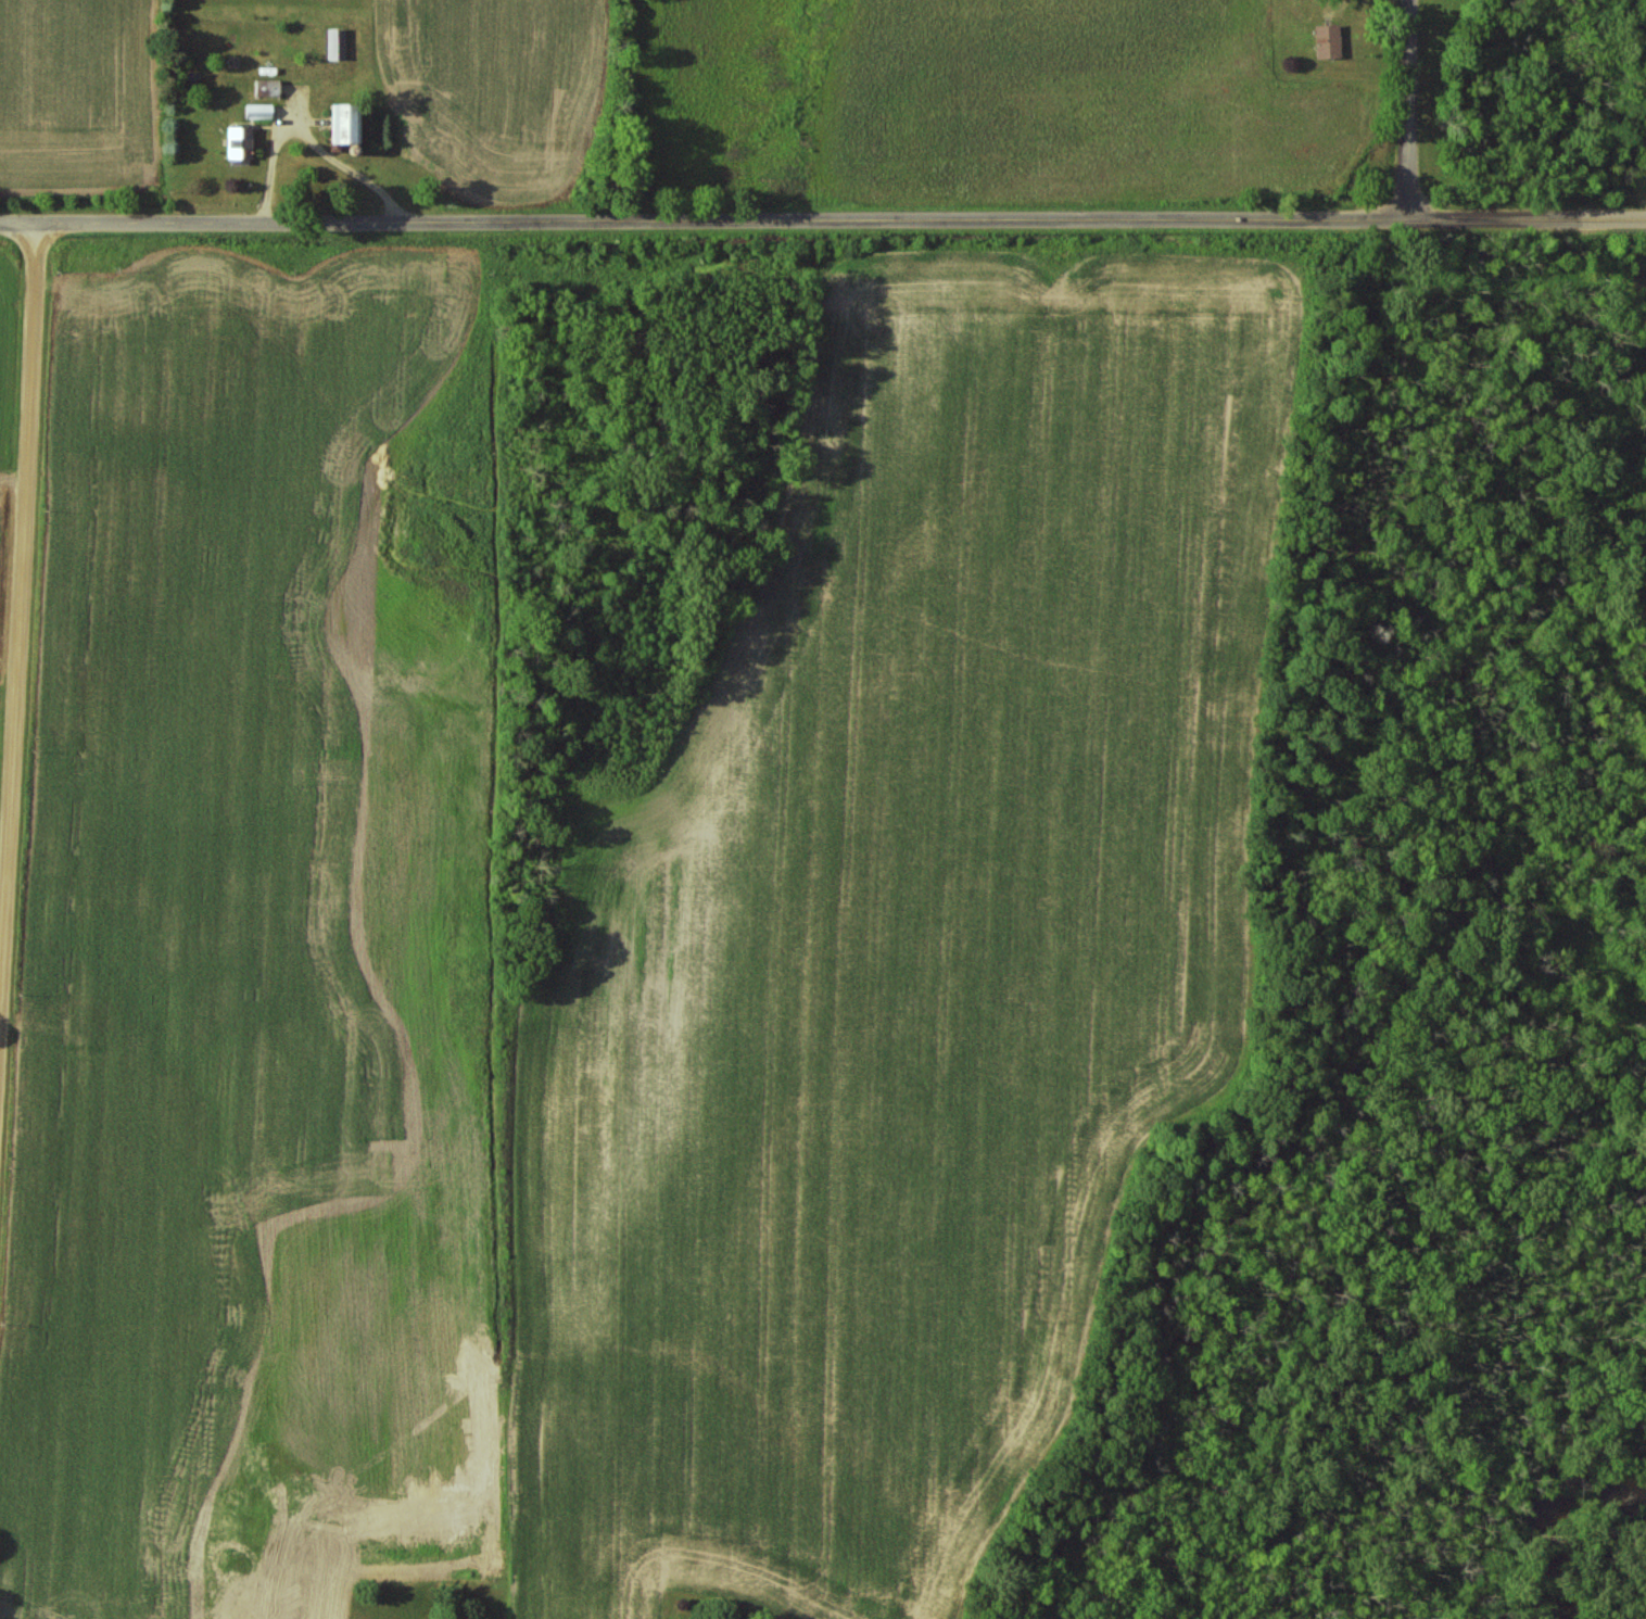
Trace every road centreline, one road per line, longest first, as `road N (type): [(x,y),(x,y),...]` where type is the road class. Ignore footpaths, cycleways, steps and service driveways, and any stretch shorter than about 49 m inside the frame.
road 1 (residential): [(0,222),(1645,221)]
road 2 (residential): [(0,1004),(39,222)]
road 3 (residential): [(1407,220),(1407,0)]

